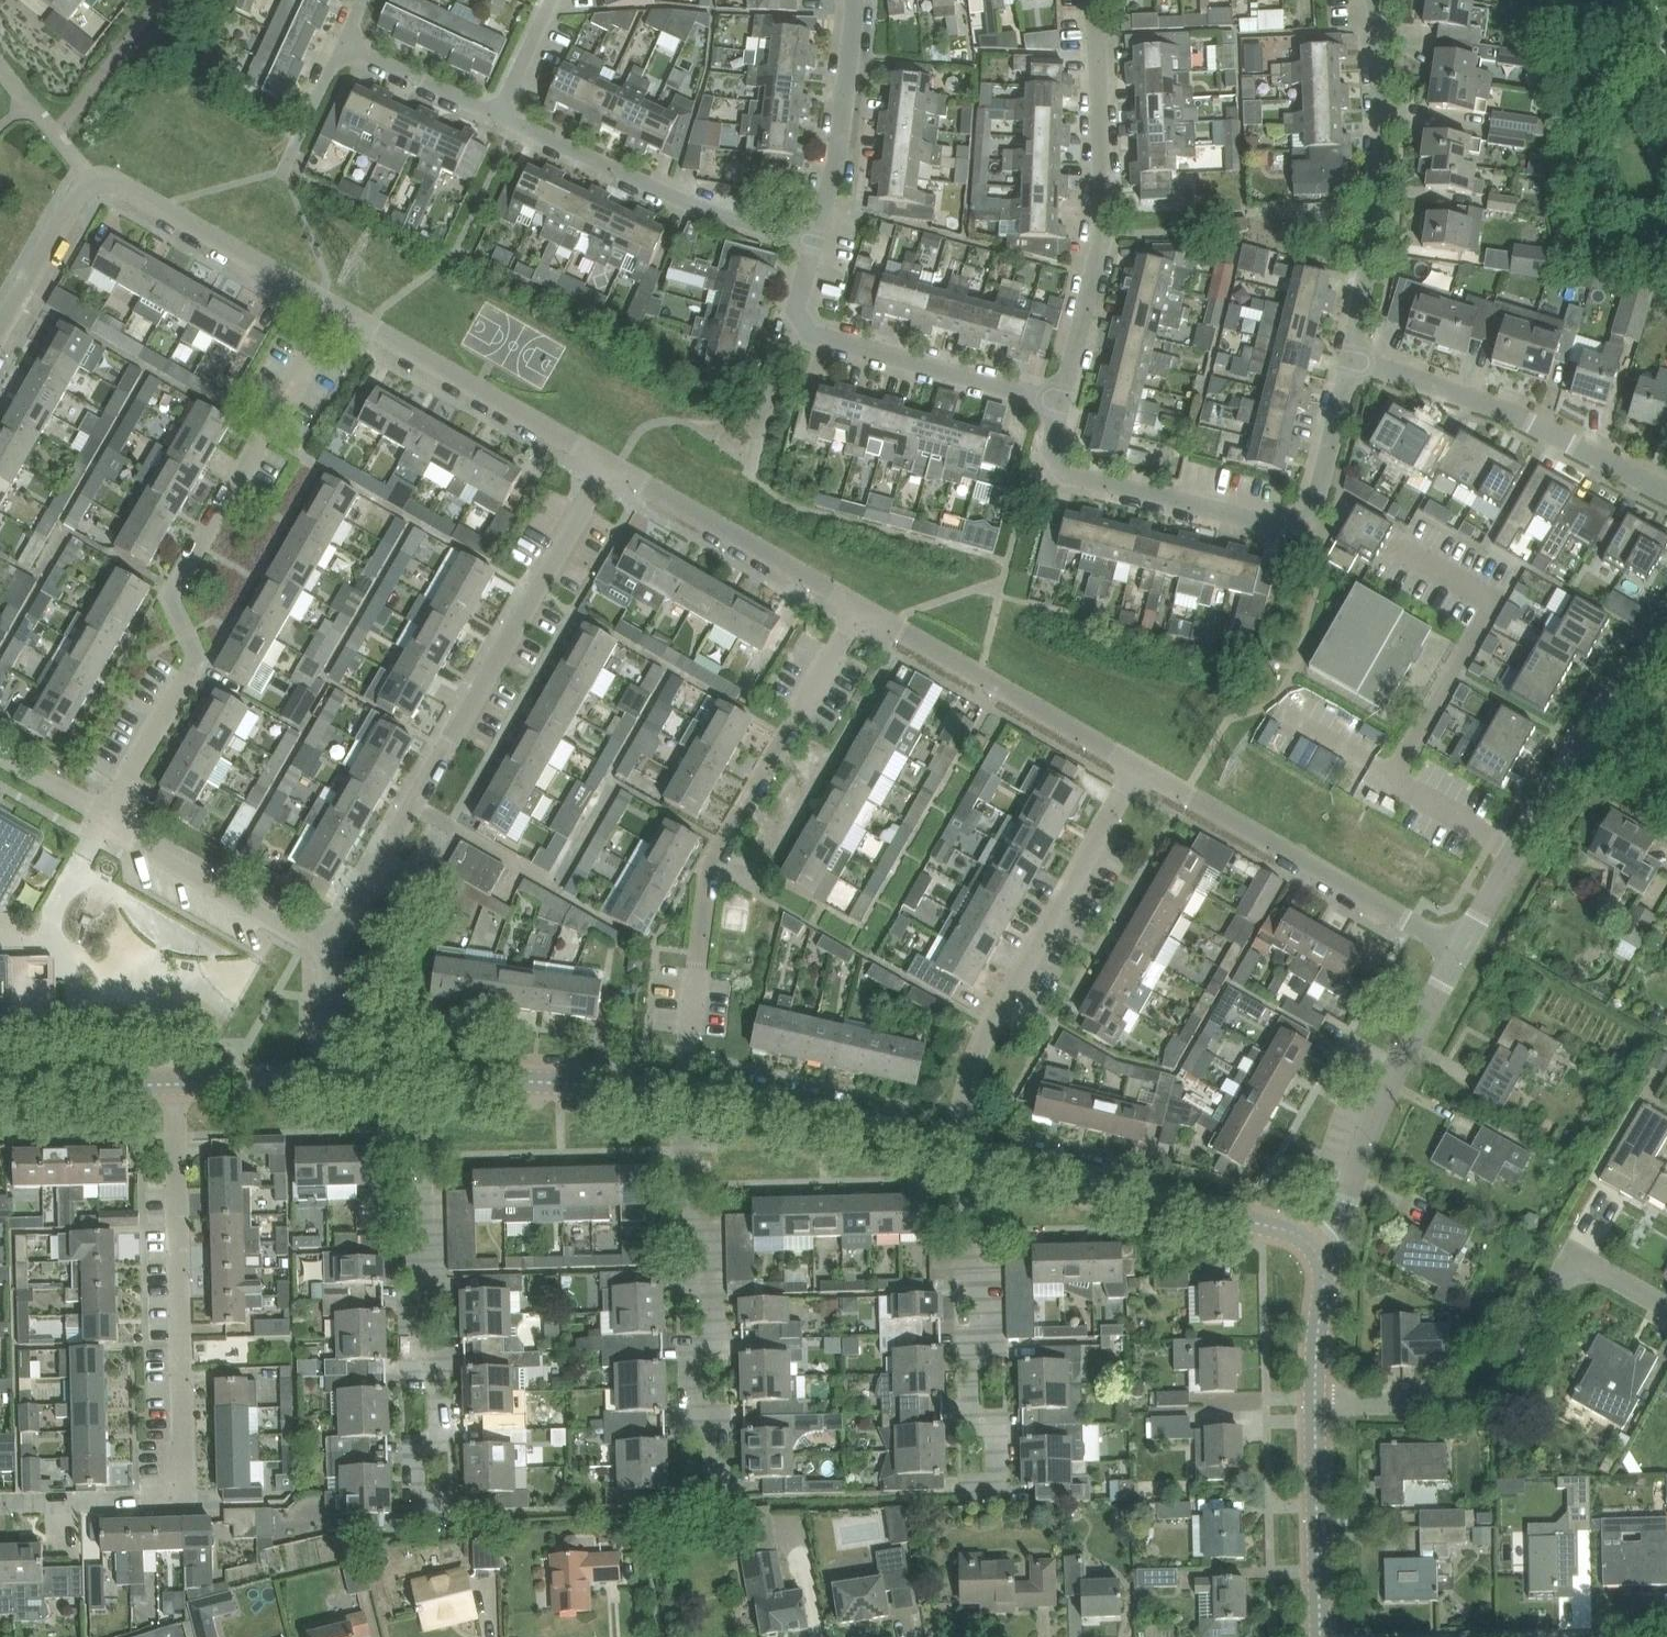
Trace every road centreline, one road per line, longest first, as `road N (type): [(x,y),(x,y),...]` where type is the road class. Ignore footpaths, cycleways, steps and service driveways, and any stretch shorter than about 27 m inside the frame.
road 1 (residential): [(0,1510),(186,1502),(175,1083)]
road 2 (residential): [(328,953),(609,459)]
road 3 (residential): [(112,816),(188,679),(191,561),(329,307)]
road 4 (residential): [(682,1095),(719,850),(862,611)]
road 5 (residential): [(422,1511),(420,1459),(437,1442),(437,1367),(420,1356),(416,1293),(425,1269),(421,1078)]
road 6 (residential): [(1666,1309),(1591,1267),(1567,1277),(1498,1389),(1466,1406),(1314,1405)]
road 7 (residential): [(713,1494),(712,1422),(696,1412),(695,1352),(714,1336),(712,1287),(690,1261),(682,1095)]
road 8 (residential): [(955,1149),(990,1025),(1134,768)]
road 9 (residential): [(1058,411),(1105,229),(1093,0)]
road 10 (residential): [(961,1485),(994,1485),(992,1433),(967,1415),(980,1300),(963,1278),(955,1149)]
road 11 (residential): [(1460,951),(1134,768)]
road 12 (residential): [(955,1149),(1292,1232),(1313,1248)]
road 13 (residential): [(1351,364),(1372,259),(1375,0)]
road 14 (residential): [(817,247),(686,205),(496,118)]
road 15 (residential): [(1666,492),(1512,411),(1351,364)]
road 16 (residential): [(1313,1248),(1339,1224),(1402,1057),(1460,951)]
road 17 (residential): [(609,459),(329,307)]
road 18 (residential): [(1305,523),(1285,527),(1059,472),(1049,456),(1058,411)]
road 19 (residential): [(1134,768),(862,611)]
road 20 (residential): [(862,611),(609,459)]
road 21 (residential): [(682,1095),(955,1149)]
road 22 (residential): [(1058,411),(792,332)]
road 23 (residential): [(329,307),(108,181),(92,182)]
road 24 (residential): [(421,1078),(682,1095)]
road 25 (residential): [(112,816),(328,953)]
road 26 (residential): [(817,247),(855,0)]
road 27 (residential): [(1460,951),(1577,742)]
road 28 (residential): [(1321,1636),(1314,1405)]
road 29 (residential): [(0,333),(92,182)]
road 30 (residential): [(0,1087),(175,1083)]
road 31 (residential): [(496,118),(339,48)]
road 32 (residential): [(1305,523),(1316,512),(1351,364)]
road 33 (residential): [(1314,1405),(1324,1268),(1313,1248)]
road 34 (residential): [(175,1083),(331,1080)]
road 35 (residential): [(339,48),(282,174)]
road 36 (residential): [(751,464),(792,332)]
road 37 (residential): [(1577,742),(1613,687),(1666,638)]
road 38 (residential): [(496,118),(549,0)]
road 39 (residential): [(112,816),(0,754)]
road 40 (residential): [(331,1080),(328,953)]

